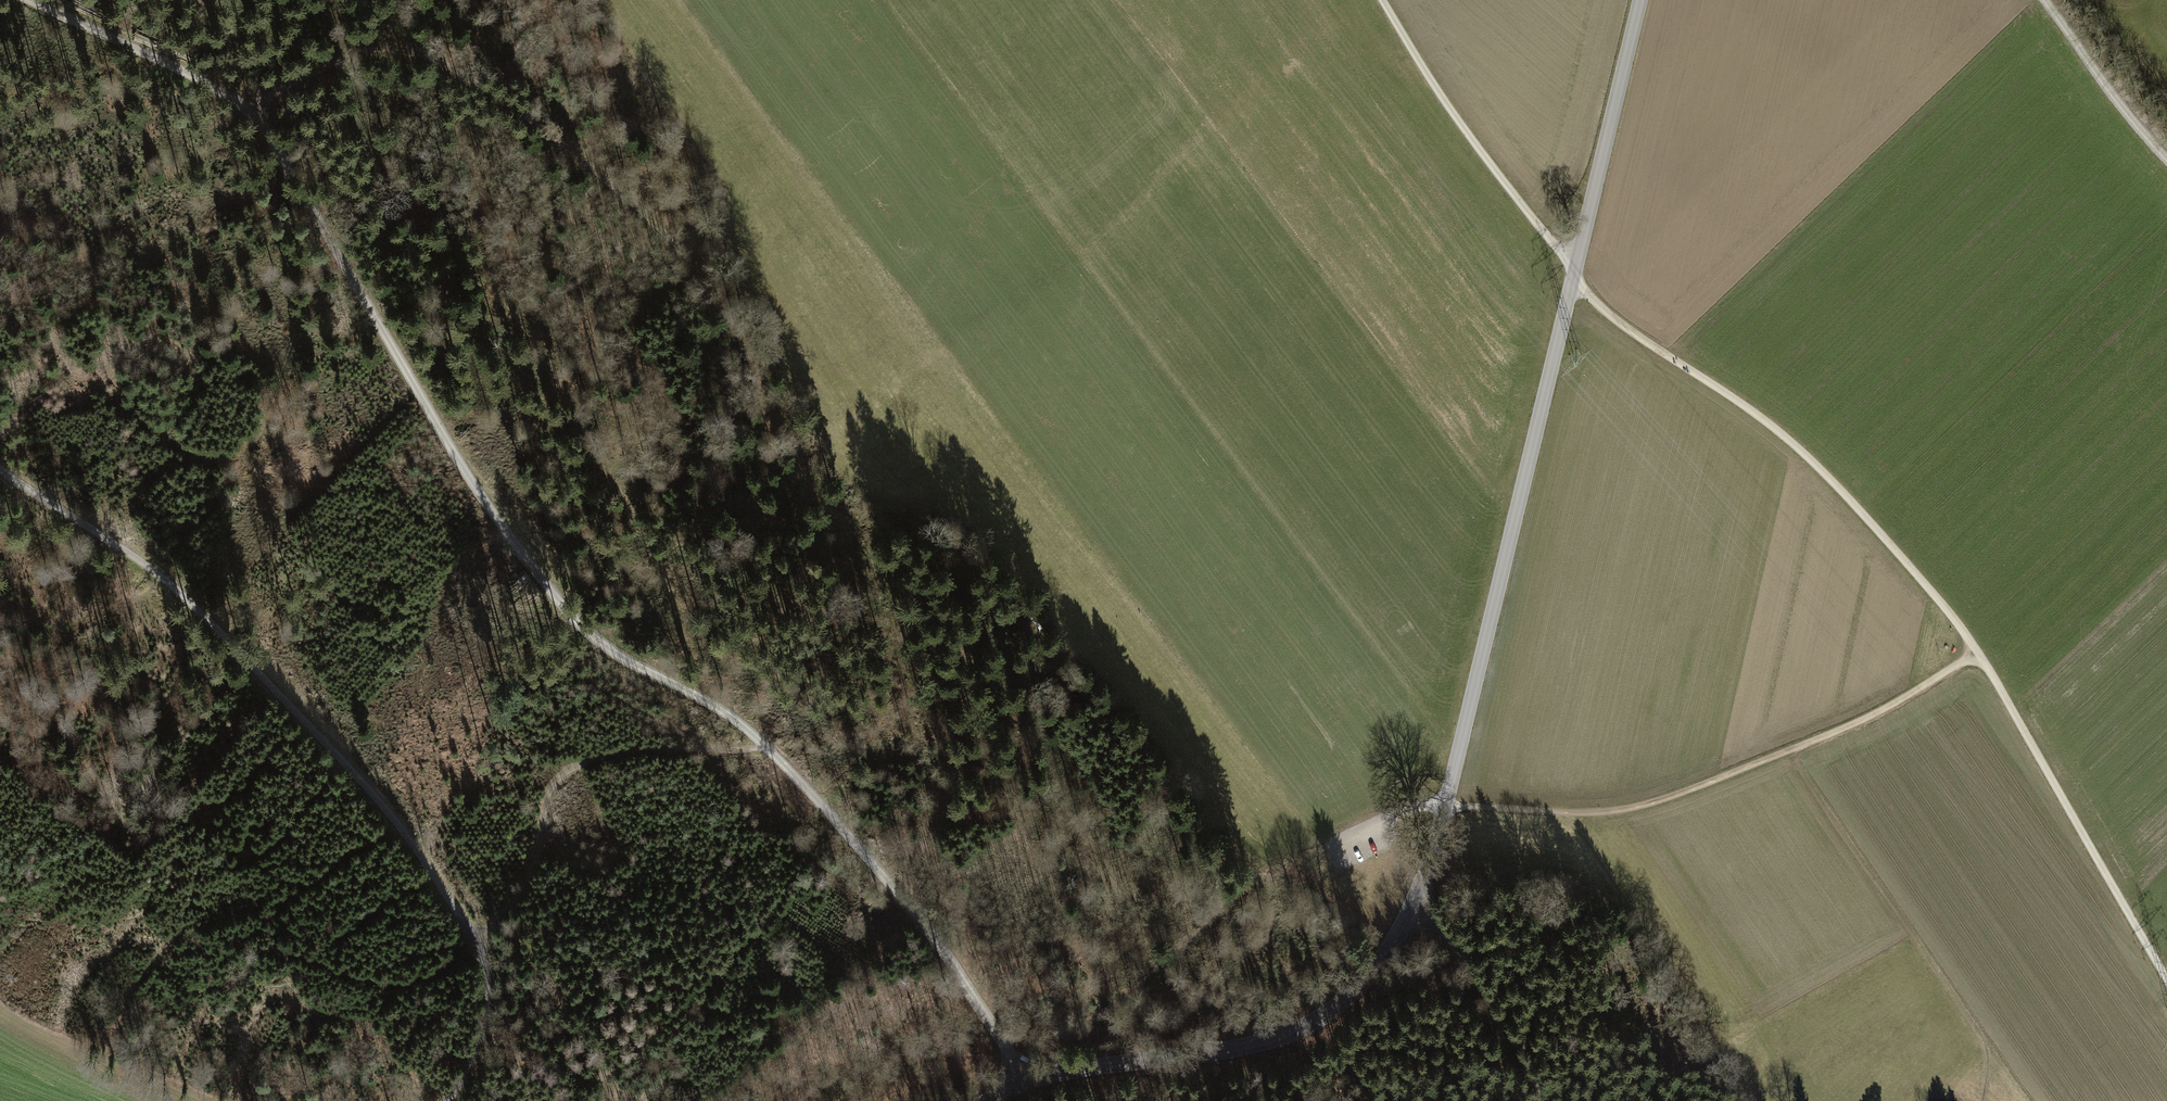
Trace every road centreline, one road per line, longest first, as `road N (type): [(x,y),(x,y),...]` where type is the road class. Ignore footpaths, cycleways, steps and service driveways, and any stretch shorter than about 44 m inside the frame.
road 1 (track): [(30,0),(186,75),(237,109),(291,178),(478,491),(536,573),(594,633),(768,751),(927,928),(1024,1086)]
road 2 (tertiary): [(991,1100),(1060,1073),(1233,1047),(1297,1028),(1350,994),(1393,939),(1446,805),(1641,0)]
road 3 (track): [(1572,285),(1804,453),(1958,625),(2166,979)]
road 4 (track): [(1324,846),(1425,807),(1595,815),(1664,802),(1880,714),(1980,655)]
road 5 (track): [(0,472),(138,560),(221,635),(386,811),(475,940)]
road 6 (track): [(1344,0),(1108,232),(918,365)]
road 7 (track): [(237,109),(364,50),(428,56),(519,112),(694,264)]
road 8 (track): [(1983,1100),(1989,1067),(1980,1033),(1793,753)]
road 9 (track): [(475,940),(526,886),(550,797),(574,772),(630,754),(768,751)]
road 10 (track): [(162,580),(181,540),(248,457),(333,249)]
road 11 (track): [(1560,815),(1589,841),(1741,1100)]
road 12 (track): [(1382,0),(1470,137),(1576,269)]
road 13 (track): [(475,940),(427,977),(401,984),(368,981),(309,955),(248,917)]
road 14 (track): [(1417,893),(1541,1100)]
road 15 (track): [(2166,154),(2045,0)]
road 16 (track): [(475,940),(487,967),(489,1010),(443,1100)]

